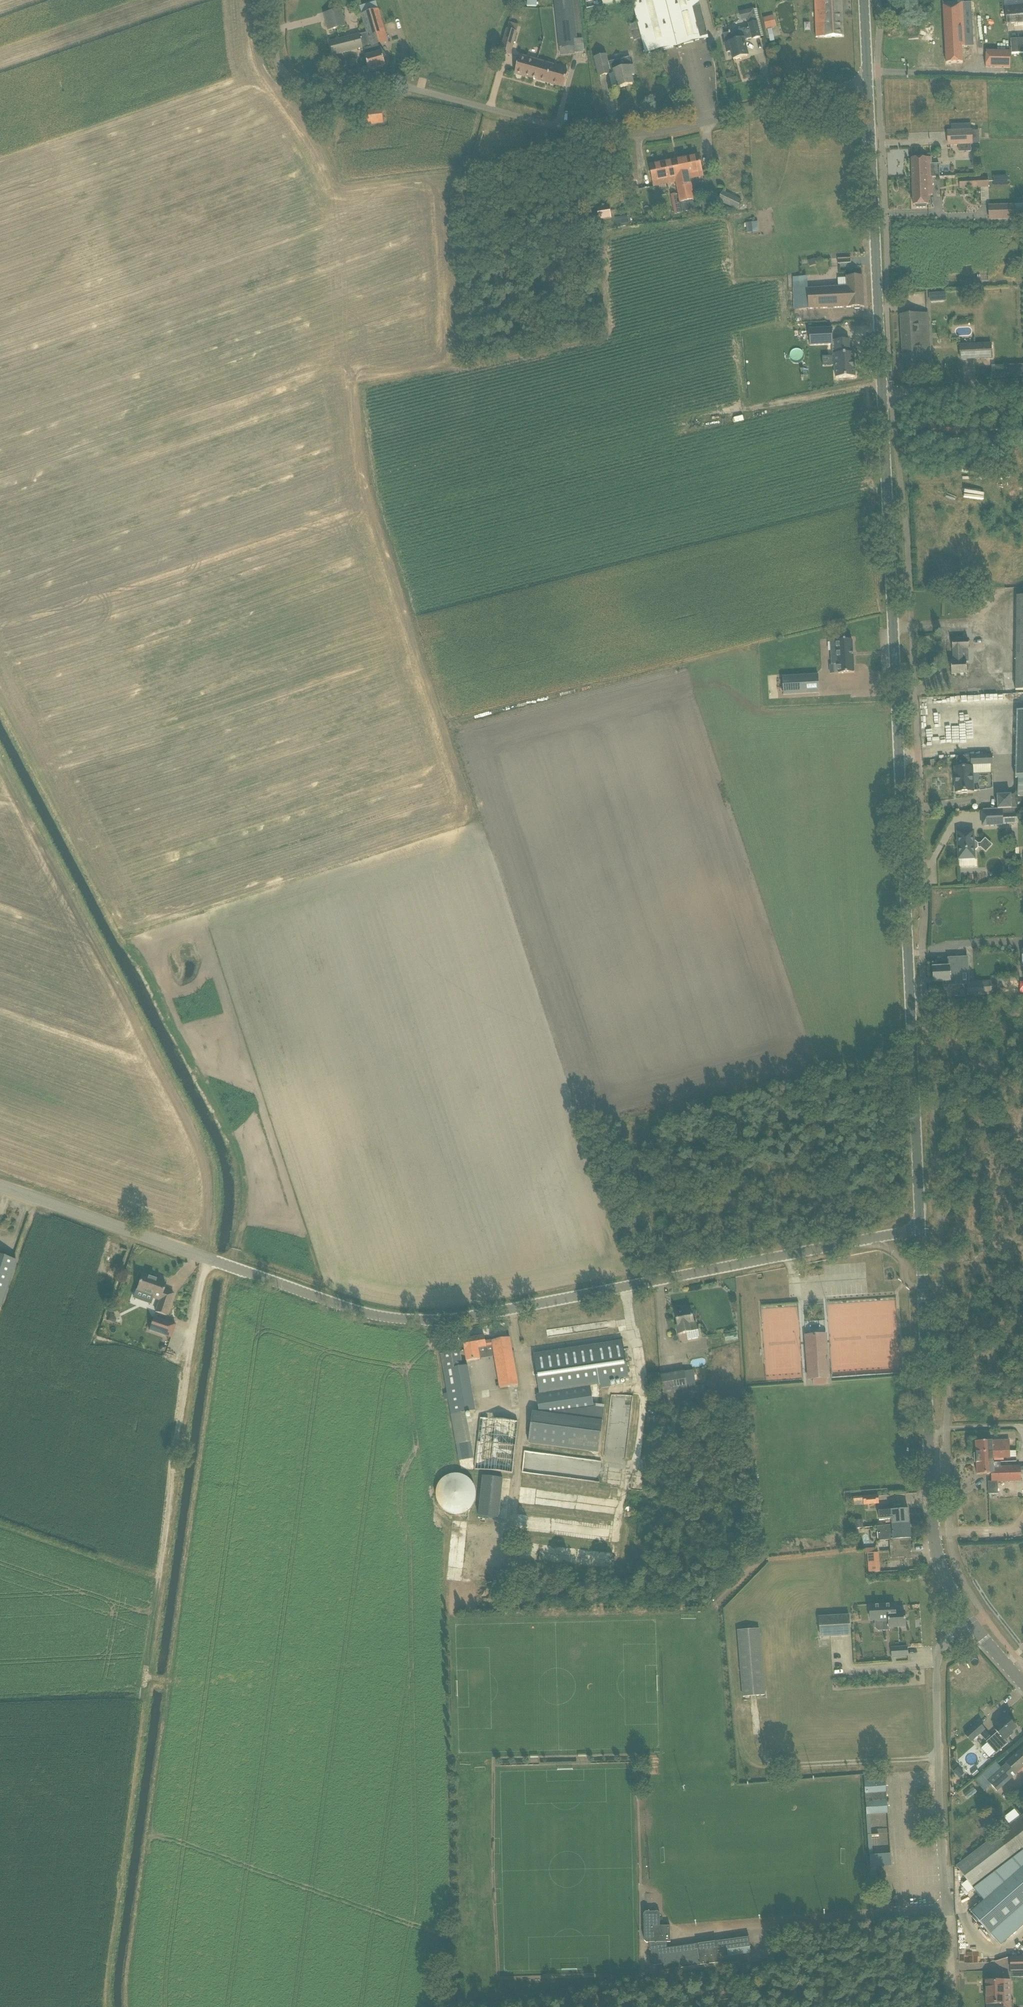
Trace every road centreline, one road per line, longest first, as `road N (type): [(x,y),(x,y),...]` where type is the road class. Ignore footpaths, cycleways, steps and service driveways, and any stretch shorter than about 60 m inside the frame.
road 1 (secondary): [(920,1233),(886,391)]
road 2 (tertiary): [(920,1233),(434,1325),(373,1318),(230,1269)]
road 3 (unclassified): [(269,0),(276,64),(298,85),(400,88),(600,137),(668,132),(817,93),(869,89)]
road 4 (secondary): [(971,1624),(935,1549),(920,1233)]
road 5 (unclassified): [(949,1915),(937,1658),(944,1642),(971,1624)]
road 6 (secondary): [(886,391),(869,89)]
road 7 (tertiary): [(0,1190),(230,1269)]
road 8 (unclassified): [(886,391),(1022,386)]

